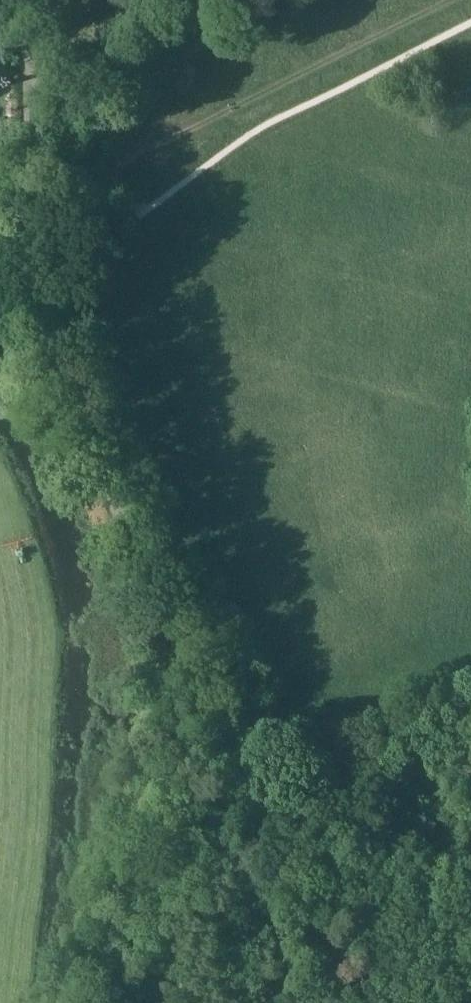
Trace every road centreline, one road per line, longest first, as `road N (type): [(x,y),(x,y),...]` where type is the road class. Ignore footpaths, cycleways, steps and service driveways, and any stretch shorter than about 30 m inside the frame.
road 1 (unclassified): [(350,1002),(154,586),(52,345),(45,314),(34,0)]
road 2 (track): [(239,692),(65,328),(60,290)]
road 3 (track): [(449,0),(122,162)]
road 4 (track): [(261,0),(189,51),(133,138),(60,290)]

